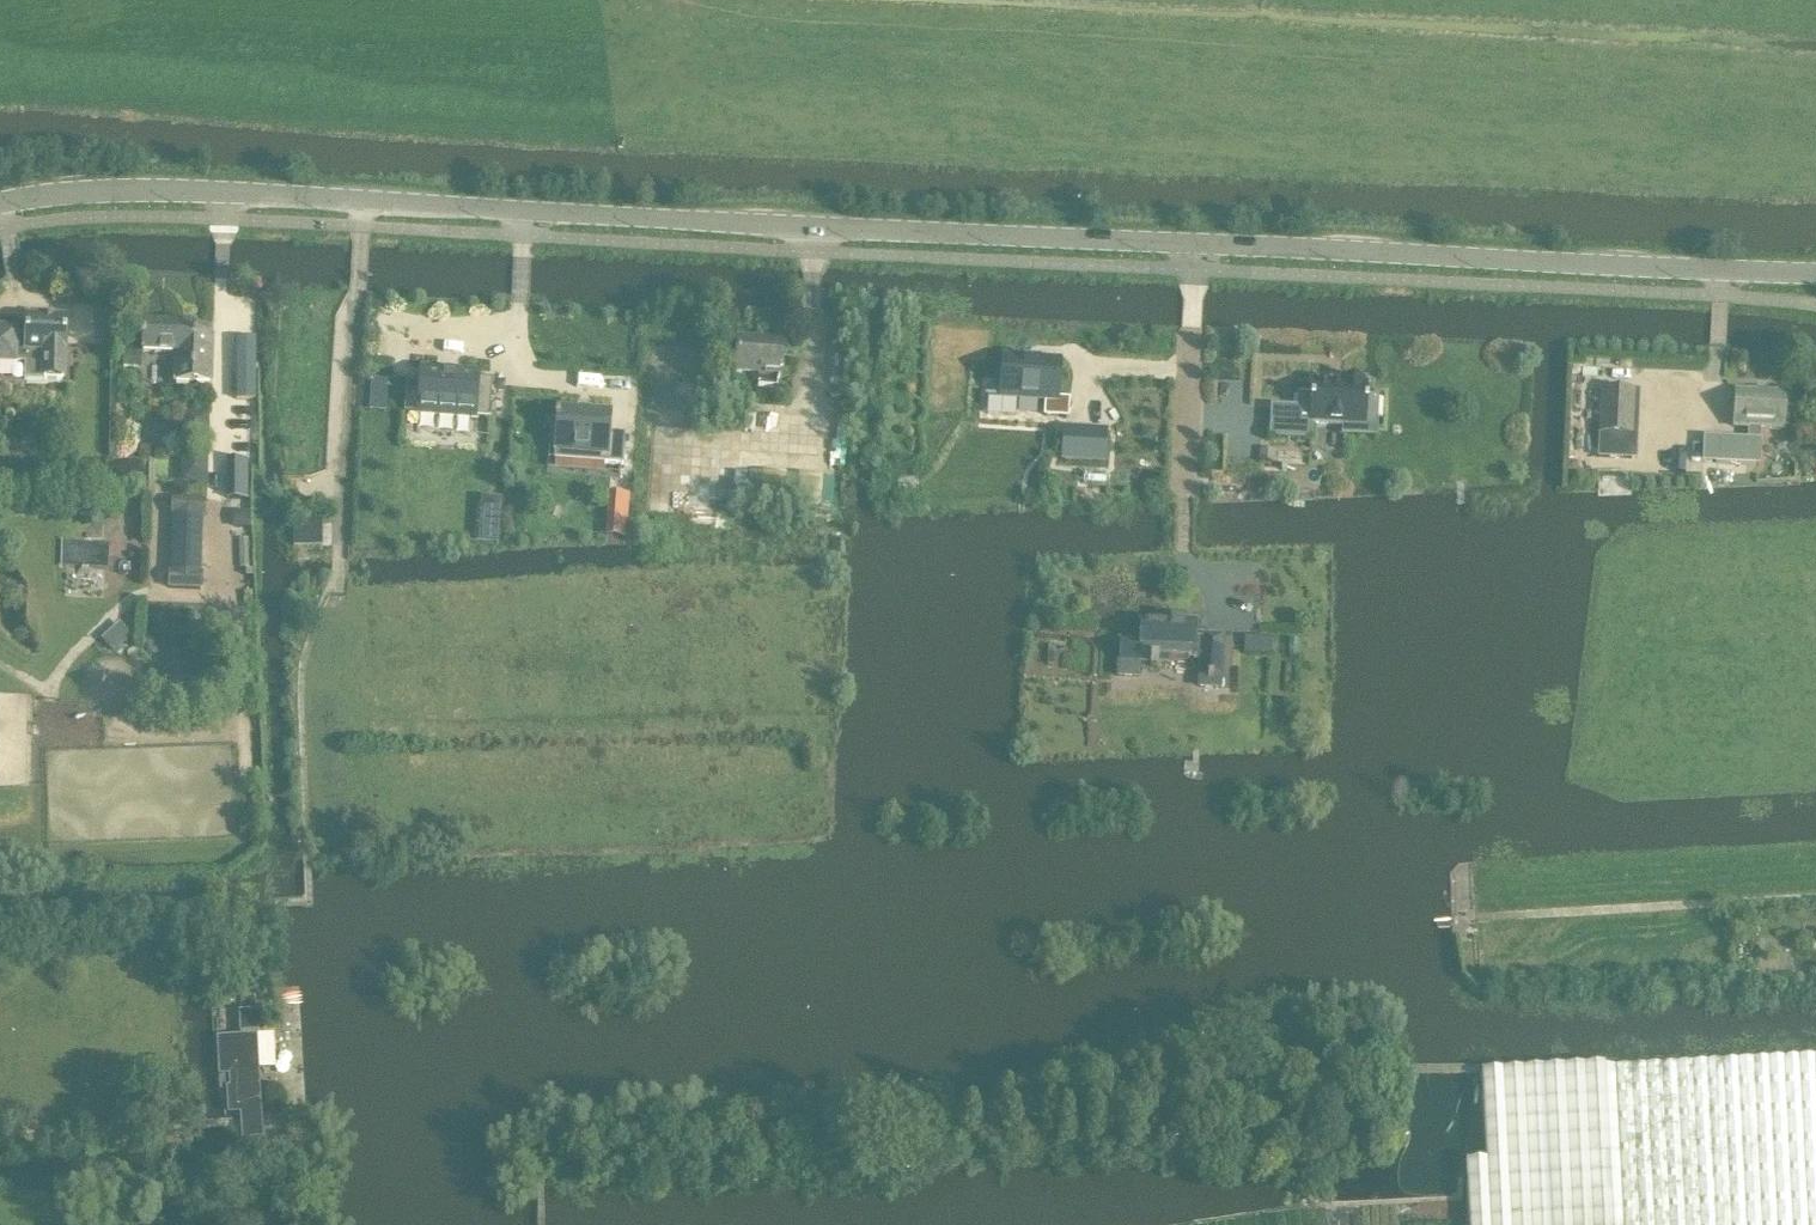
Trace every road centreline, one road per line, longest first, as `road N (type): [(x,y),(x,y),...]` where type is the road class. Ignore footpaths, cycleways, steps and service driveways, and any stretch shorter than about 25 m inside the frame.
road 1 (tertiary): [(1720,271),(1195,246)]
road 2 (tertiary): [(1195,246),(815,226)]
road 3 (tertiary): [(815,226),(522,210)]
road 4 (tertiary): [(223,195),(76,193),(0,206)]
road 5 (tertiary): [(522,210),(362,202)]
road 6 (tertiary): [(362,202),(223,195)]

